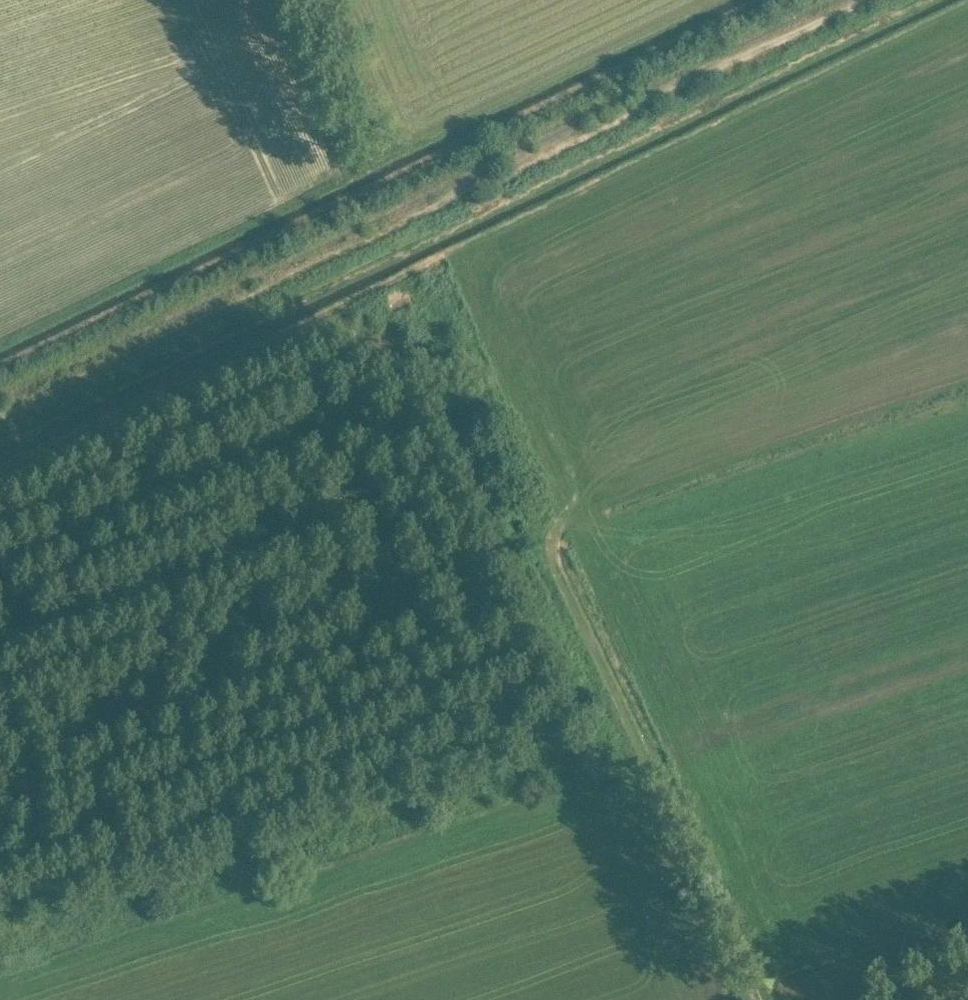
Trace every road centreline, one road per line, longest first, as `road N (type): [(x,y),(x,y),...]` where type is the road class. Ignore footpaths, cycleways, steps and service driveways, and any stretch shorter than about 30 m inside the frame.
road 1 (track): [(884,0),(0,429)]

